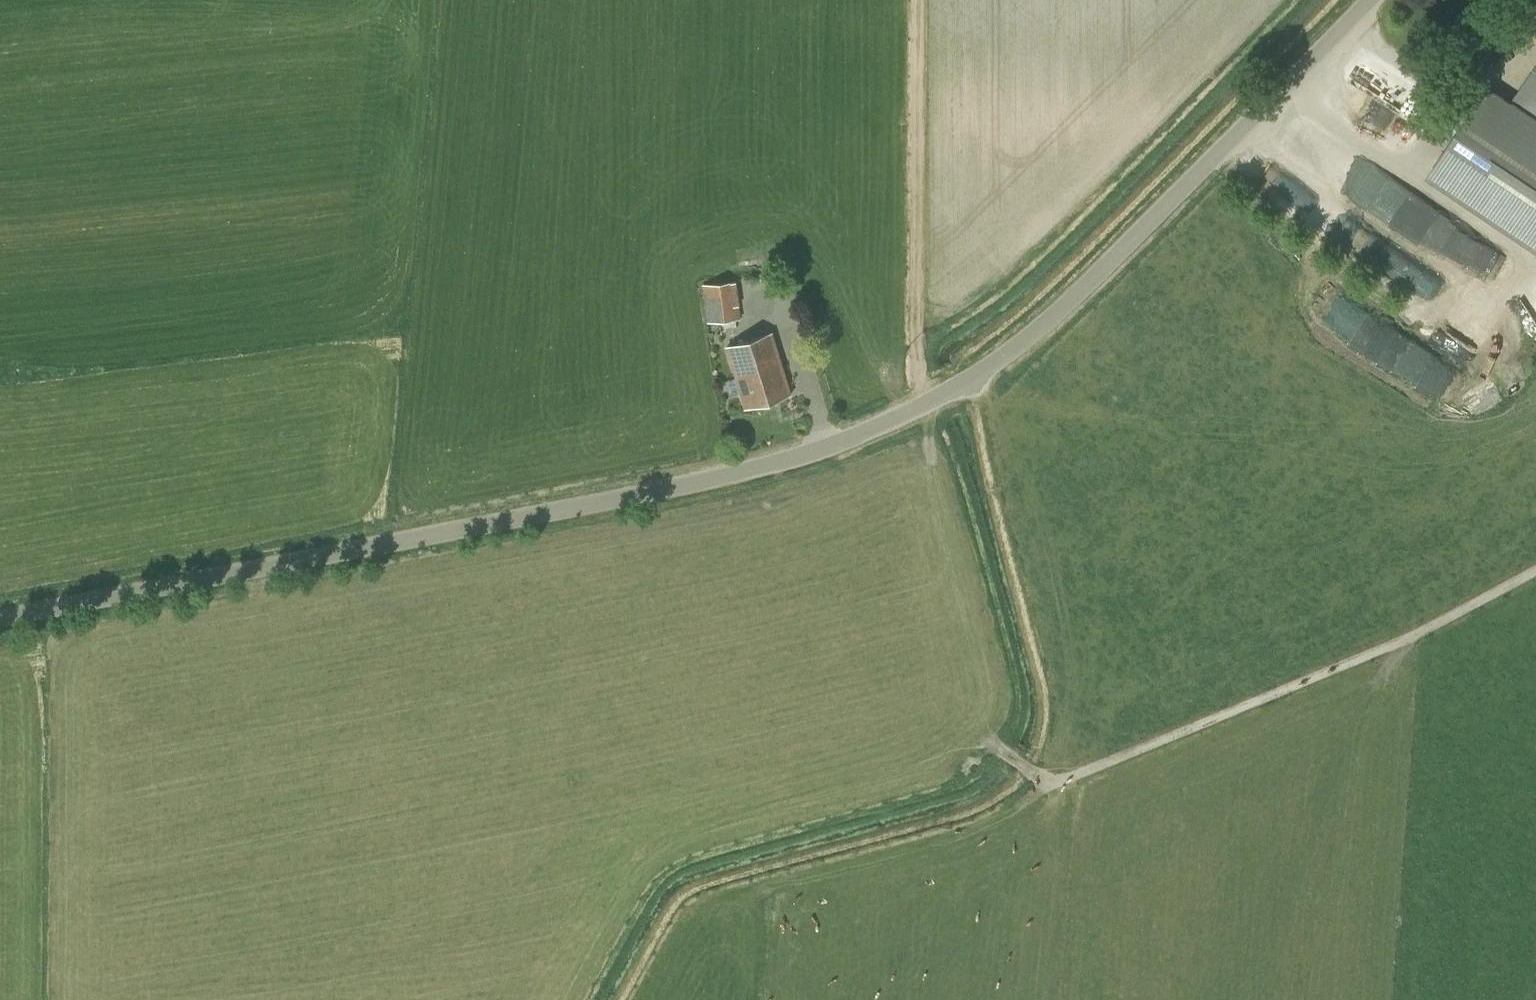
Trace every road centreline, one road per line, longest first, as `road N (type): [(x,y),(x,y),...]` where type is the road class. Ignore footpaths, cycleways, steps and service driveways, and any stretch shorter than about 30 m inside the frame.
road 1 (unclassified): [(0,626),(735,476),(921,408),(1031,338),(1376,0)]
road 2 (track): [(1535,570),(1405,642),(1051,784),(989,740)]
road 3 (track): [(921,408),(919,0)]

